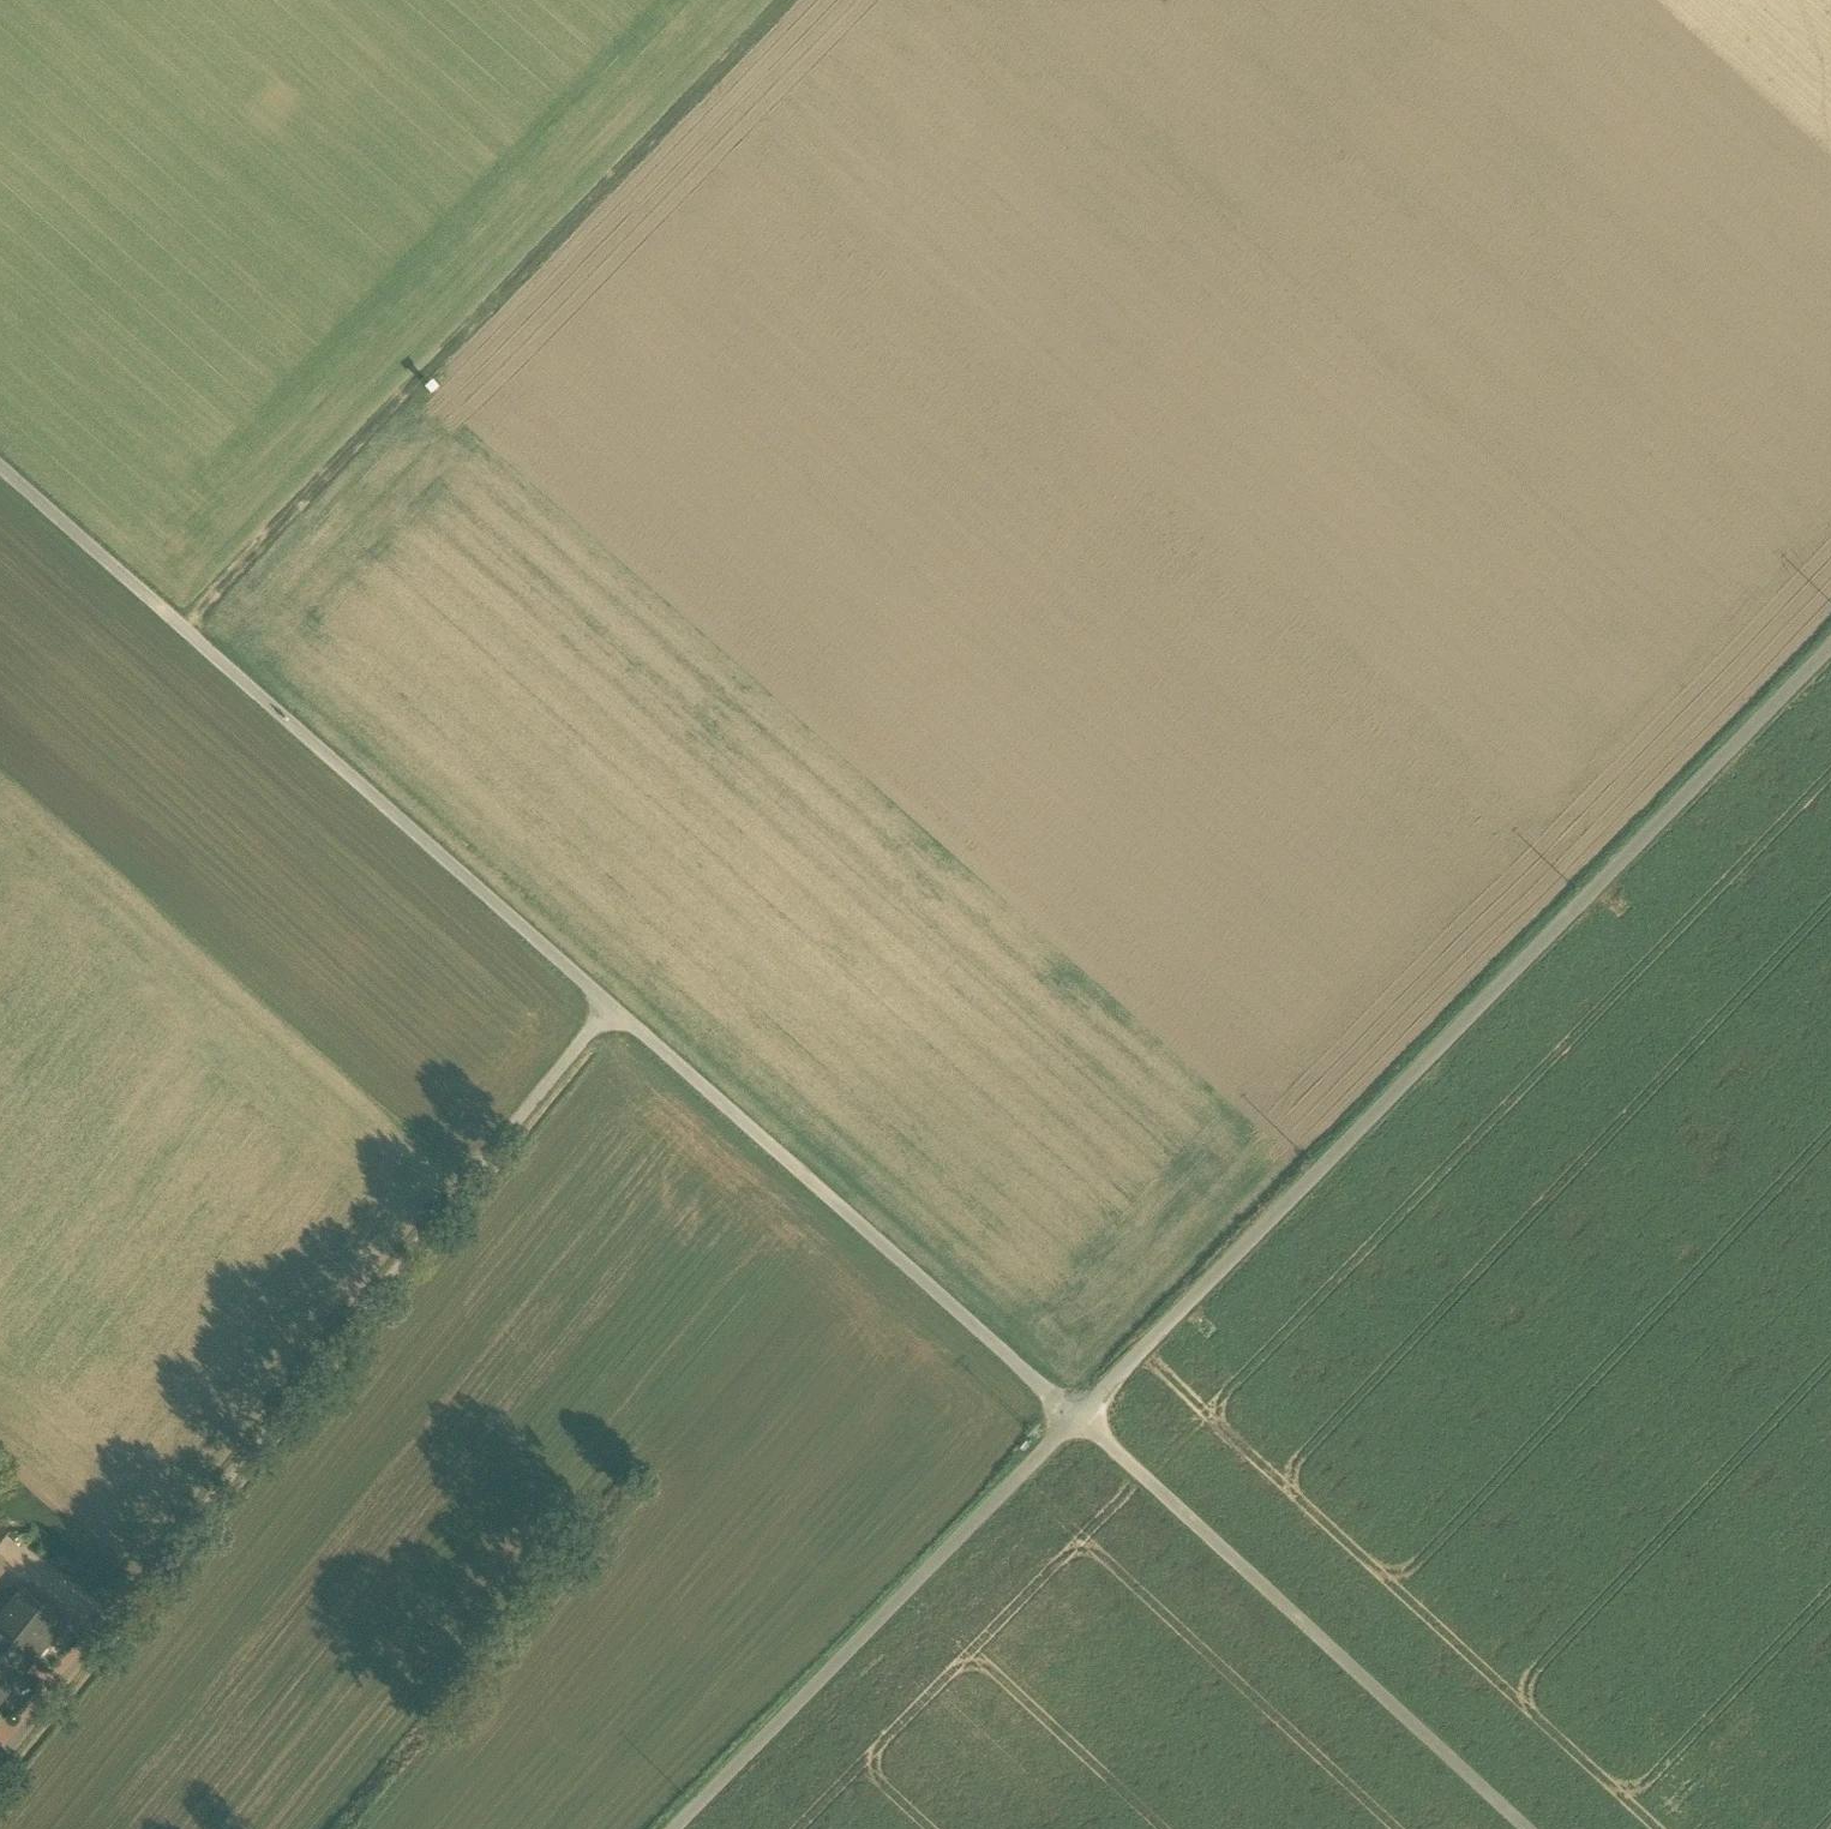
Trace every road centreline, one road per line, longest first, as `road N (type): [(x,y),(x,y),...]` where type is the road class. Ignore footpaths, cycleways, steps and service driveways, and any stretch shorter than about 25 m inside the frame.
road 1 (track): [(0,469),(1075,1418),(1521,1828)]
road 2 (track): [(670,1828),(1830,641)]
road 3 (track): [(183,633),(789,0)]
road 4 (track): [(139,1595),(612,1006)]
road 5 (unclassified): [(0,1769),(139,1595)]

